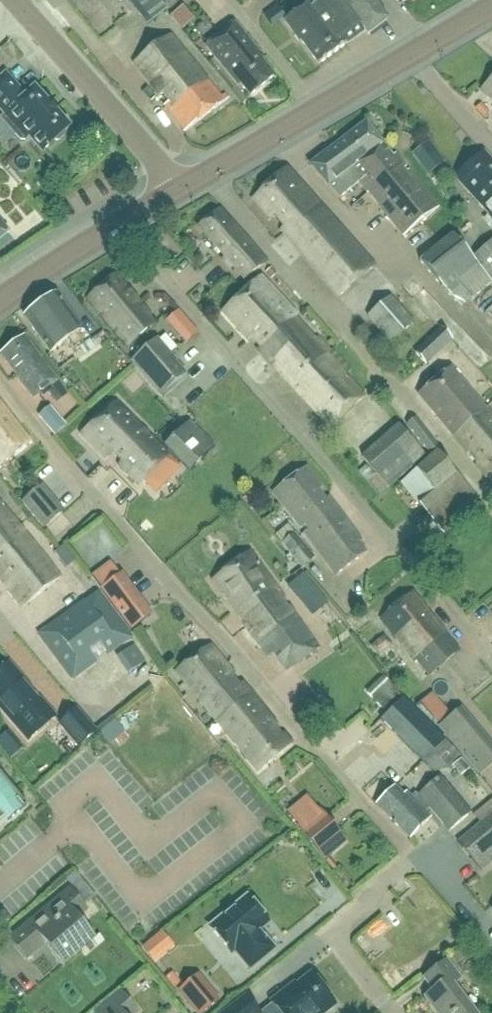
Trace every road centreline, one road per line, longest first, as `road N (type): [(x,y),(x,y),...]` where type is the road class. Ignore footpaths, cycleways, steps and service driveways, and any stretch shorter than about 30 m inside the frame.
road 1 (residential): [(0,383),(416,862)]
road 2 (residential): [(115,228),(491,659)]
road 3 (residential): [(180,192),(13,0)]
road 4 (tertiary): [(318,112),(491,8)]
road 5 (tertiary): [(180,192),(318,112)]
road 6 (residential): [(318,112),(227,0)]
road 7 (tertiary): [(0,301),(115,228)]

